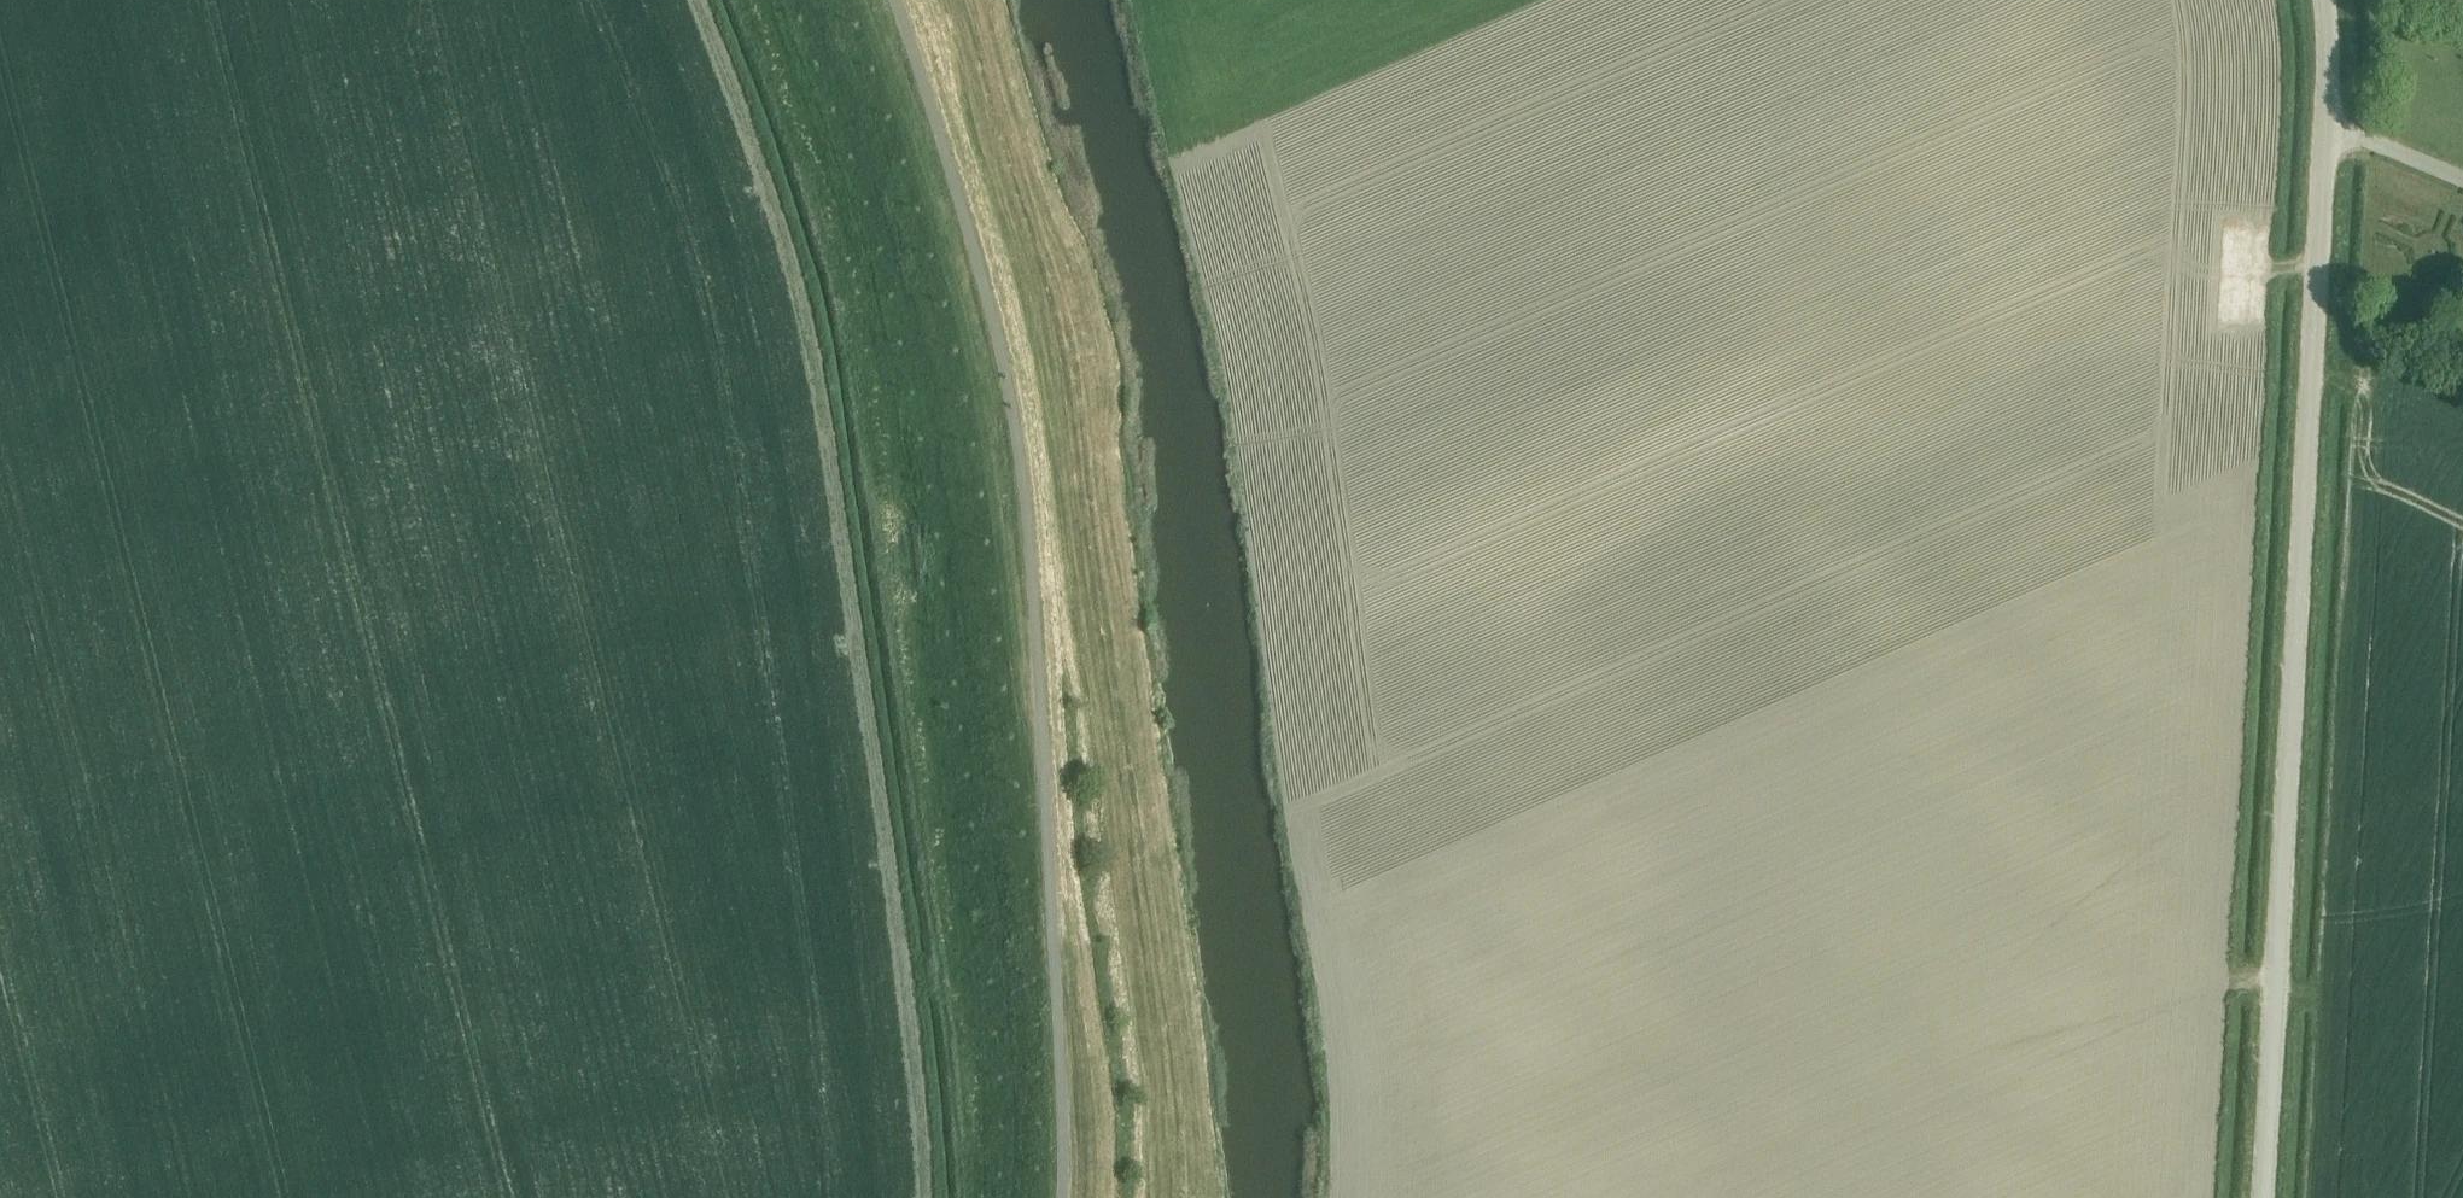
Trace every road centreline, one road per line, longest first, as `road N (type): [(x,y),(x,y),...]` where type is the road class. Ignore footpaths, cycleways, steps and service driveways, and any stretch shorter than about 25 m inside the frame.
road 1 (unclassified): [(1061,1197),(1021,486),(989,314),(894,0)]
road 2 (unclassified): [(2263,1197),(2339,99),(2334,0)]

